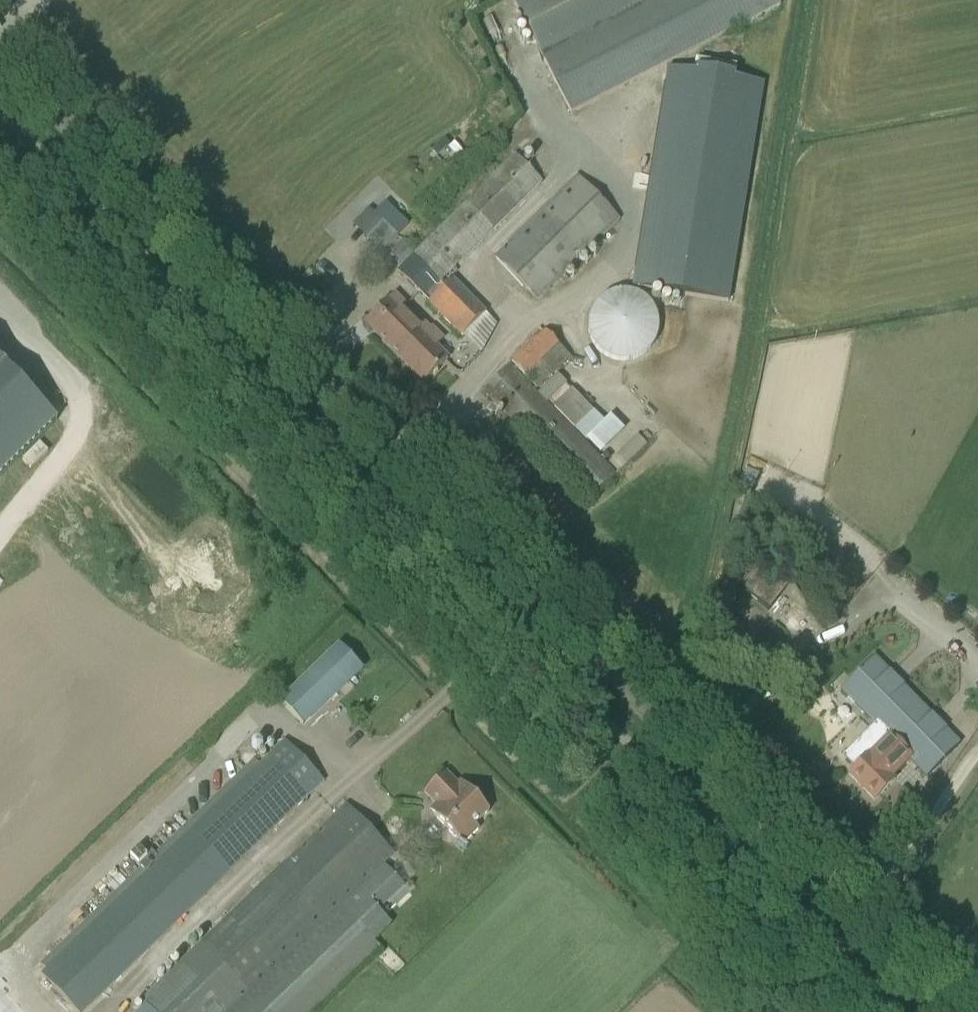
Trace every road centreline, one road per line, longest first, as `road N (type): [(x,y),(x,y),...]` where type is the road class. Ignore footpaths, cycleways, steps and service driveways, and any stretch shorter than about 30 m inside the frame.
road 1 (tertiary): [(952,1011),(0,55)]
road 2 (track): [(857,916),(977,747)]

